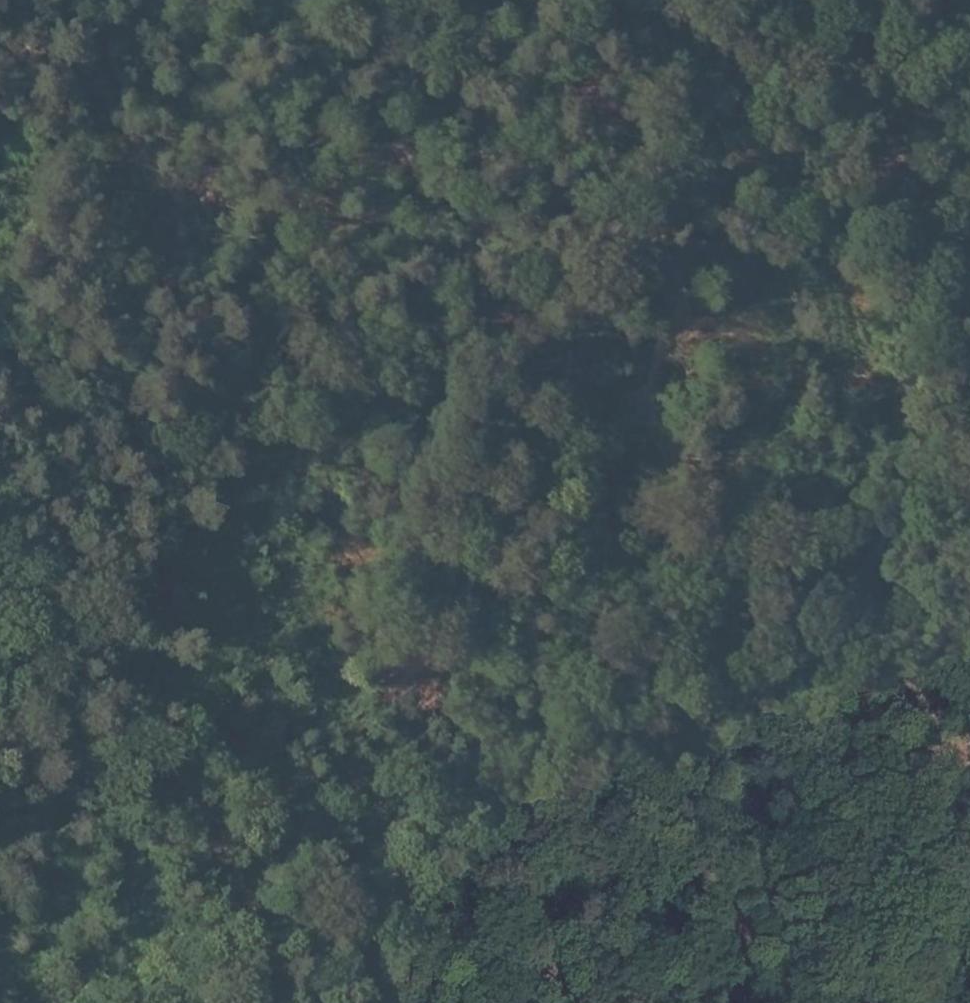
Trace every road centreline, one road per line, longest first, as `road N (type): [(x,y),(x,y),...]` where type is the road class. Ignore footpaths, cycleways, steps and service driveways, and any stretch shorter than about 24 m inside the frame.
road 1 (track): [(969,904),(816,1002)]

